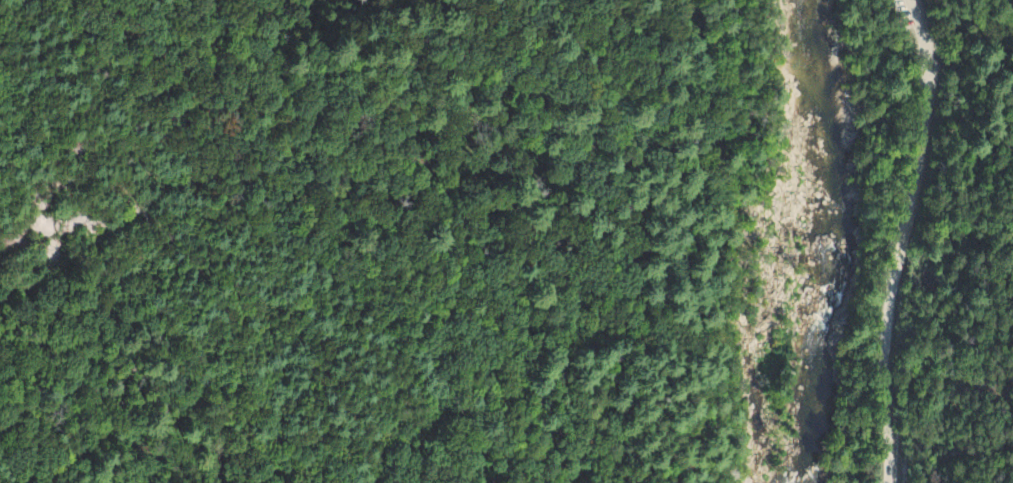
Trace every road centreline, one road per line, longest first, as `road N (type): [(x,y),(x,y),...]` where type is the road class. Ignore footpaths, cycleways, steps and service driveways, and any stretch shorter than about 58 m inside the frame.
road 1 (residential): [(889,482),(889,313),(929,108),(924,48),(909,0)]

